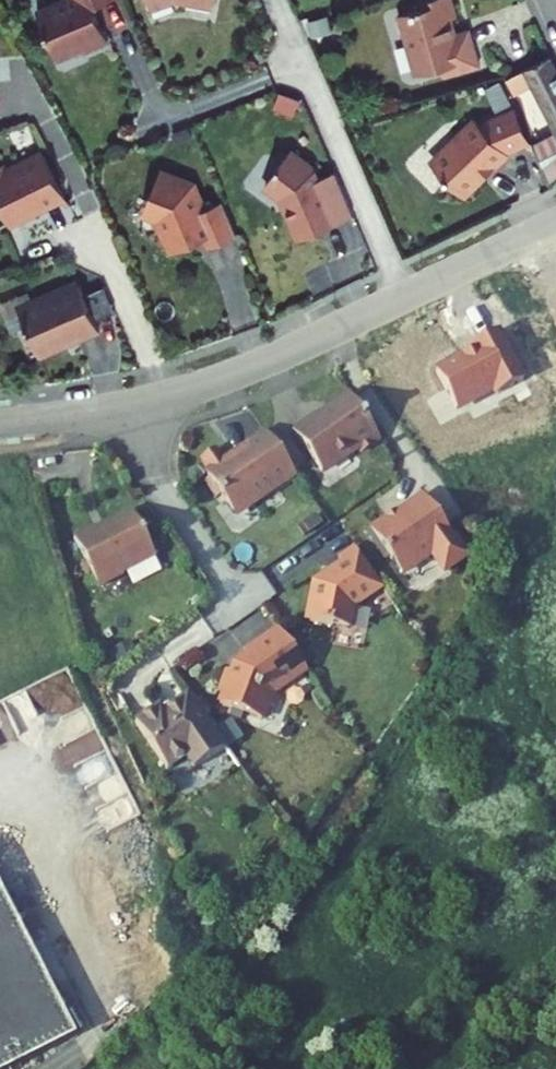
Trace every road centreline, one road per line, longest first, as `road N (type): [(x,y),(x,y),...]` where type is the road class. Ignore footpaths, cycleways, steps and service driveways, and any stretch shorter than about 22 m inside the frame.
road 1 (residential): [(405,299),(290,35)]
road 2 (residential): [(166,398),(249,371),(405,299)]
road 3 (residential): [(166,398),(97,237)]
road 4 (residential): [(0,425),(166,398)]
road 5 (residential): [(405,299),(555,223)]

